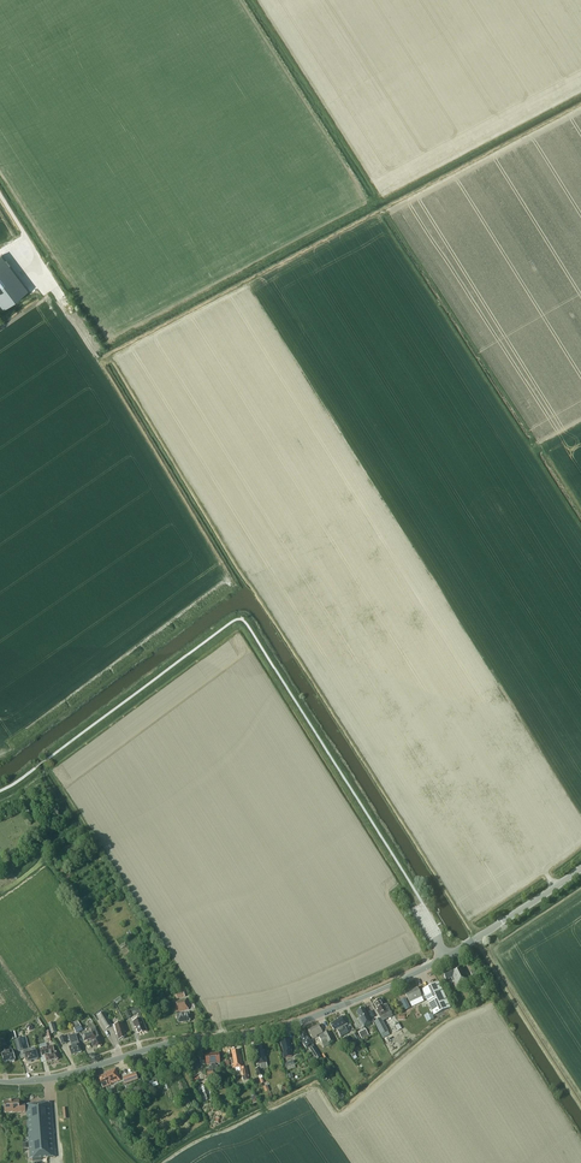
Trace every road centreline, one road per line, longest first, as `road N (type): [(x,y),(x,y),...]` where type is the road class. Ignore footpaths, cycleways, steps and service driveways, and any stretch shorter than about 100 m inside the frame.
road 1 (tertiary): [(0,1079),(51,1078),(150,1047),(311,1017),(445,958),(580,867)]
road 2 (track): [(477,938),(580,1103)]

